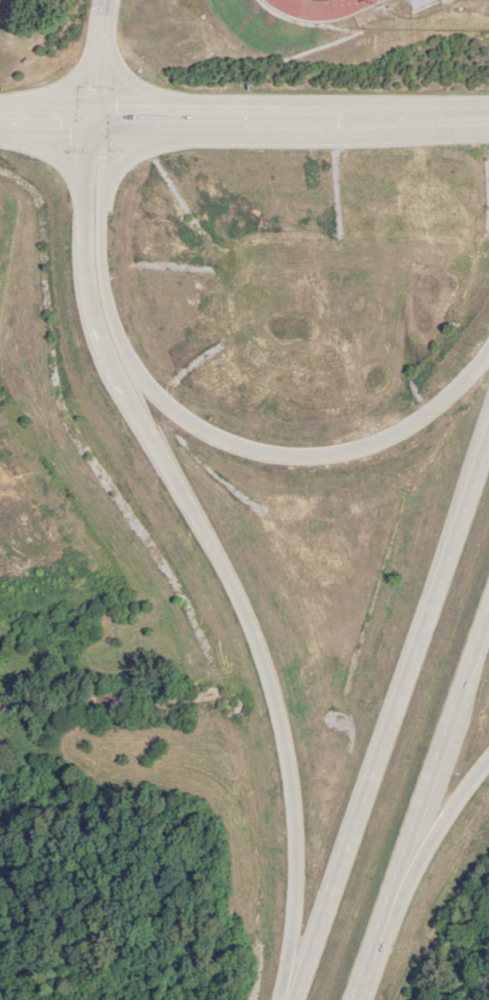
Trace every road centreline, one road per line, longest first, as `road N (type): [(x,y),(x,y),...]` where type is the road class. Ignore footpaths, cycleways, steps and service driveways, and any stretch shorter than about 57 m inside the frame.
road 1 (motorway): [(98,114),(81,167),(87,295),(117,381),(243,591),(286,725),(299,841),(293,994)]
road 2 (motorway): [(488,362),(416,422),(342,450),(278,455),(189,421),(134,367),(116,331),(103,269),(98,114)]
road 3 (motorway): [(488,445),(291,999)]
road 4 (tertiary): [(488,117),(0,113)]
road 5 (motorway): [(358,999),(488,620)]
road 6 (motorway): [(400,882),(488,761)]

